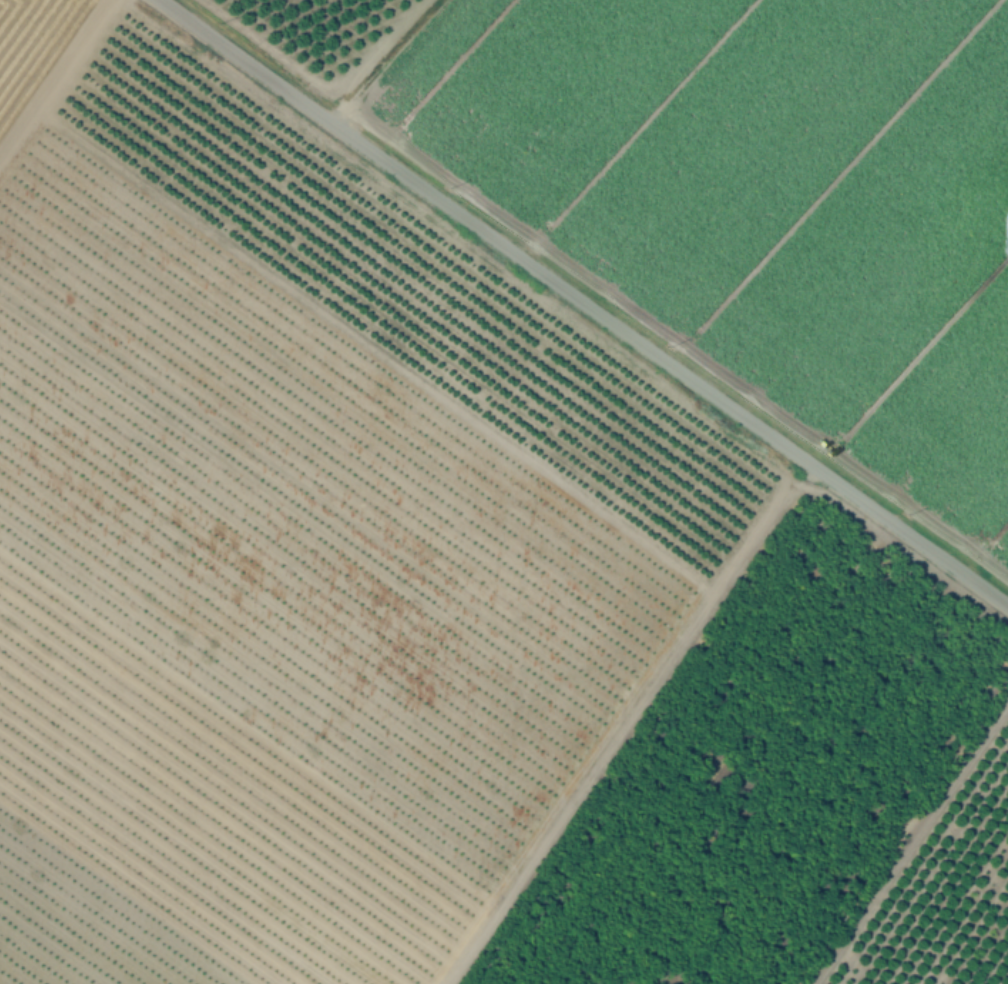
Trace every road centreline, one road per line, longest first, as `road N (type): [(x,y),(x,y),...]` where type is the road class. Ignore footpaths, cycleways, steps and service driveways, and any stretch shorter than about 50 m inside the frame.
road 1 (residential): [(1007,606),(159,0)]

